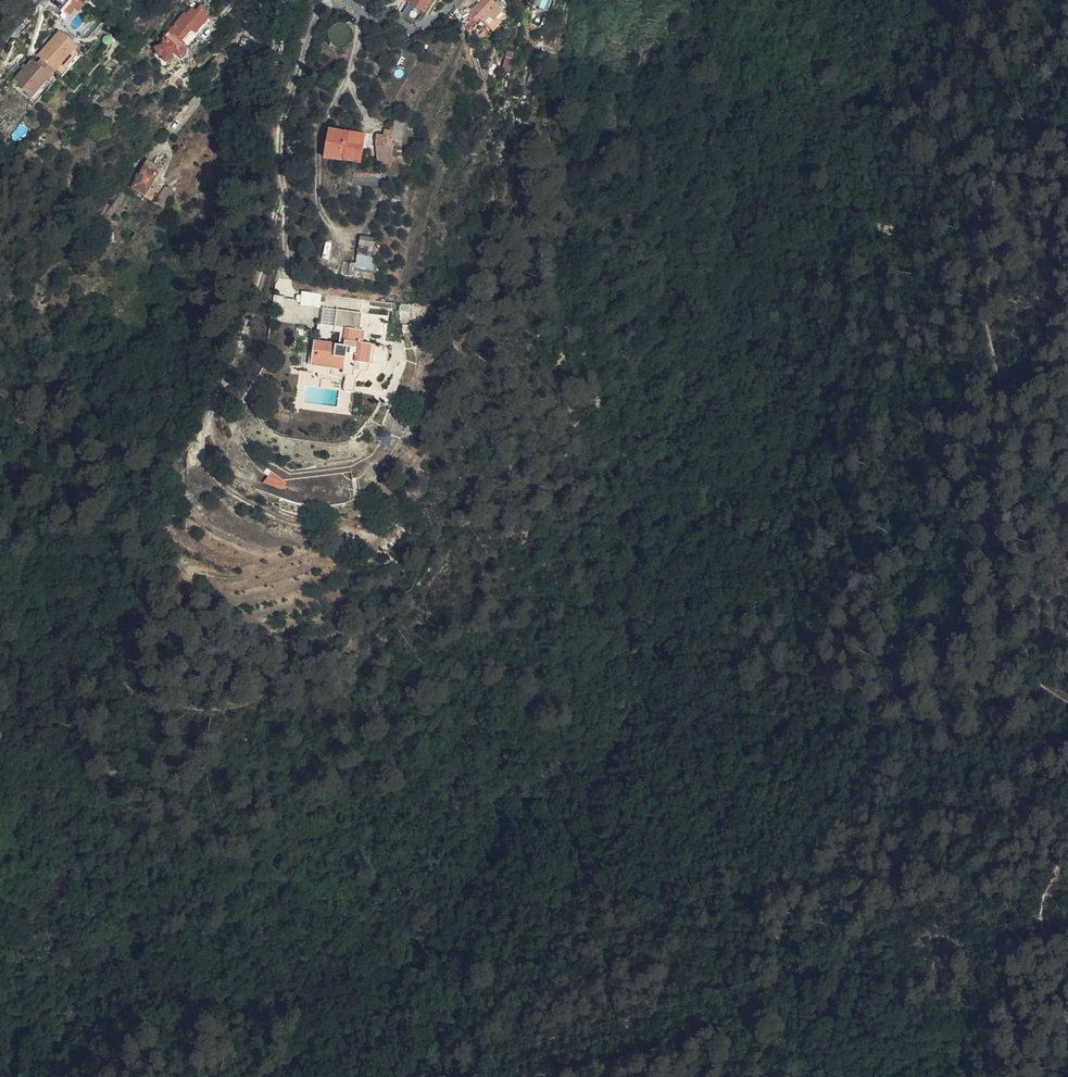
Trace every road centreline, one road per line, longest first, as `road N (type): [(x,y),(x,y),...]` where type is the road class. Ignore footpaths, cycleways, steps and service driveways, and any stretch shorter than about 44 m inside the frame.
road 1 (residential): [(349,0),(420,25),(456,0)]

